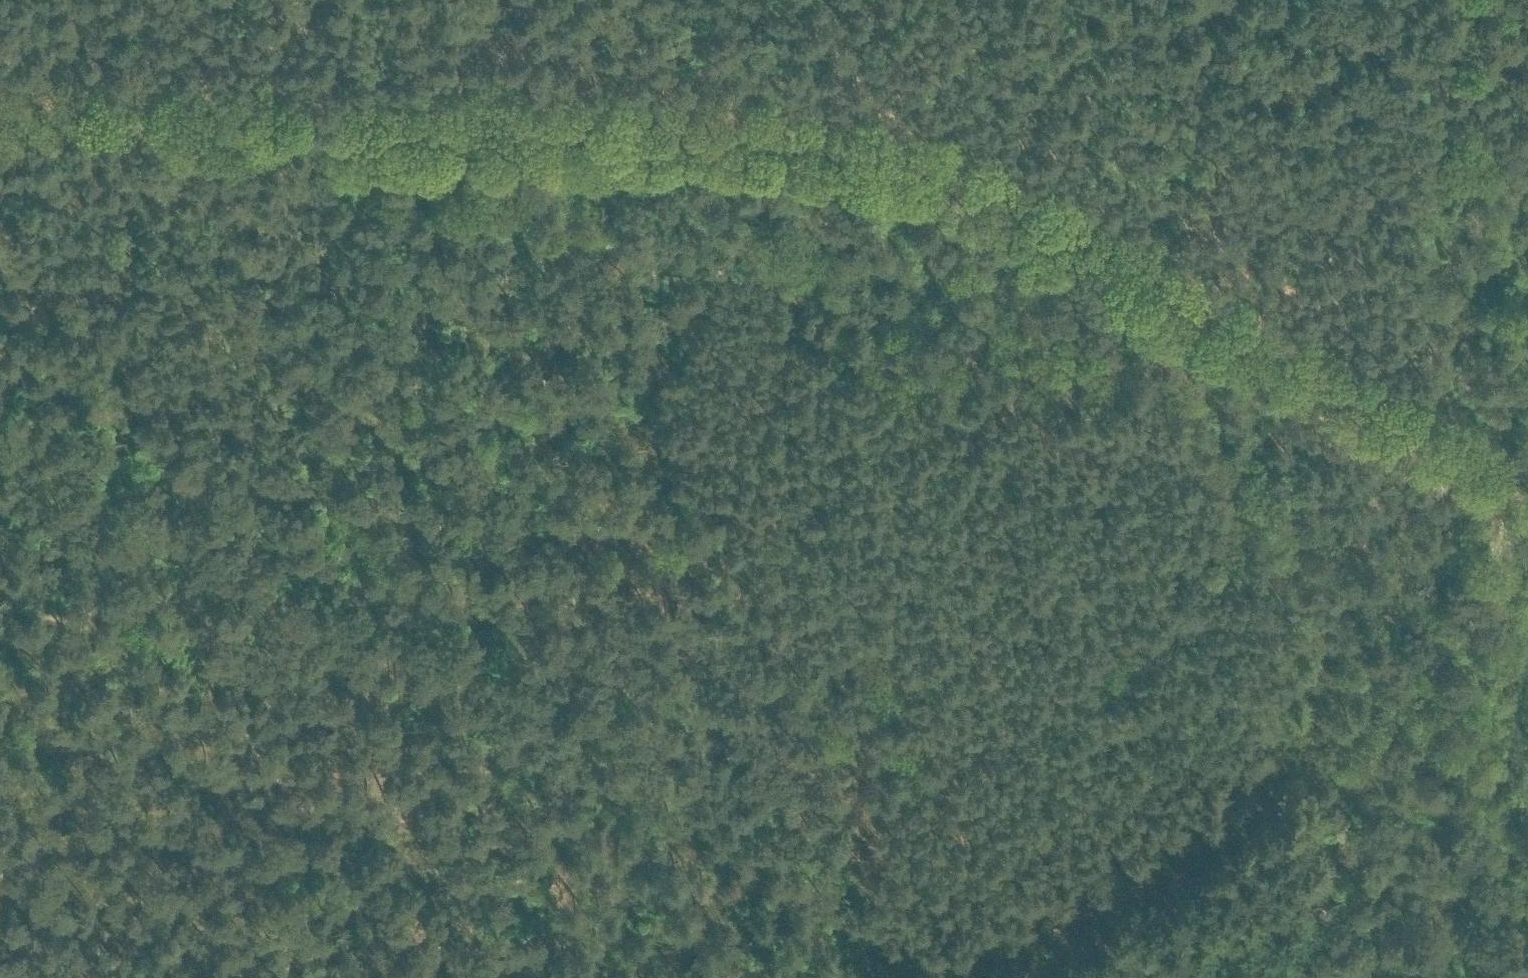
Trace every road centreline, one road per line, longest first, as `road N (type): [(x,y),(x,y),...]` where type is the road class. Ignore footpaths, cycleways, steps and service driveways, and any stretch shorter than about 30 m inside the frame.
road 1 (track): [(427,113),(795,125),(933,156),(1506,462)]
road 2 (track): [(0,600),(132,656),(205,664),(253,753),(278,775),(314,789),(413,795),(482,761),(591,762),(694,795),(839,908)]
road 3 (track): [(427,113),(0,96)]
road 4 (track): [(476,0),(427,113)]

